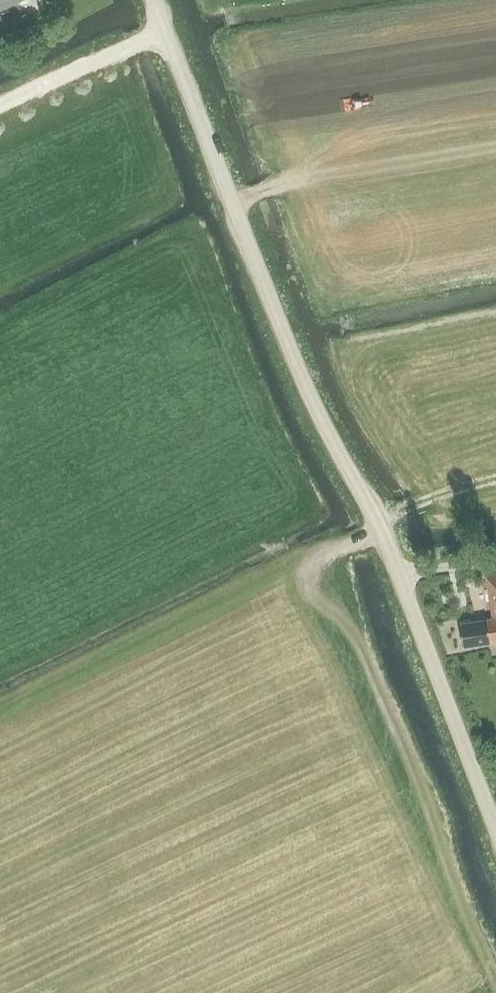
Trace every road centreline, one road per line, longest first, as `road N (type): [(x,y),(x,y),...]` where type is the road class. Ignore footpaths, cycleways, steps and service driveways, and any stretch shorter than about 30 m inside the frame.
road 1 (tertiary): [(495,819),(392,548),(307,393),(155,0)]

